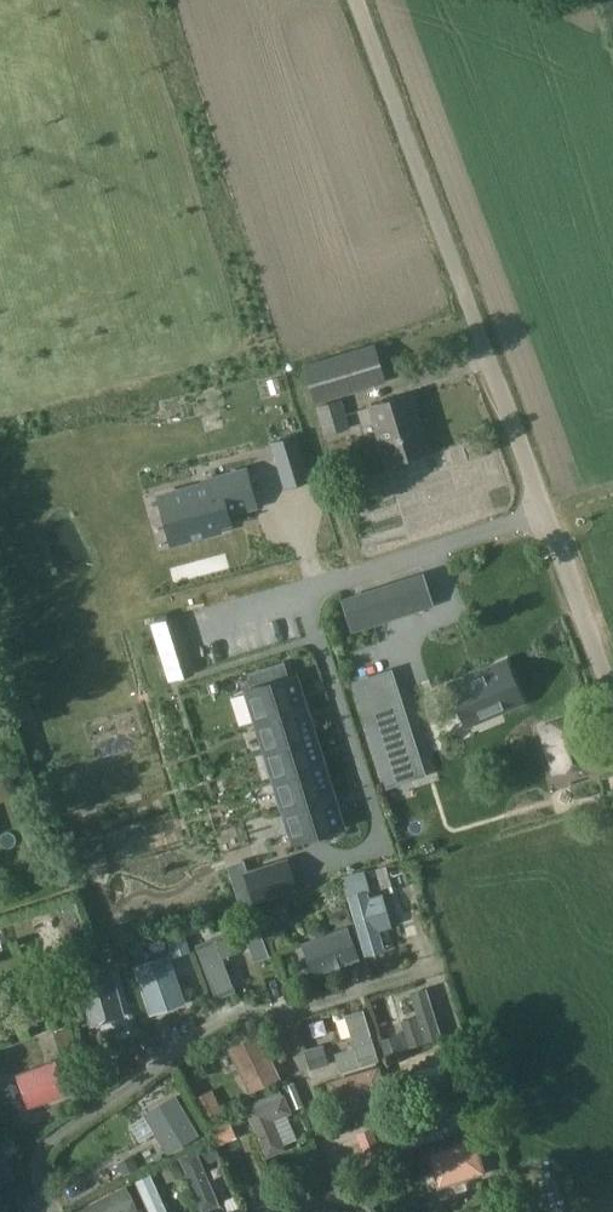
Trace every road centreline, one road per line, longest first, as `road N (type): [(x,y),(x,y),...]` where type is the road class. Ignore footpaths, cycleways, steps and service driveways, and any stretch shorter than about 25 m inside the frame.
road 1 (unclassified): [(612,700),(357,0)]

